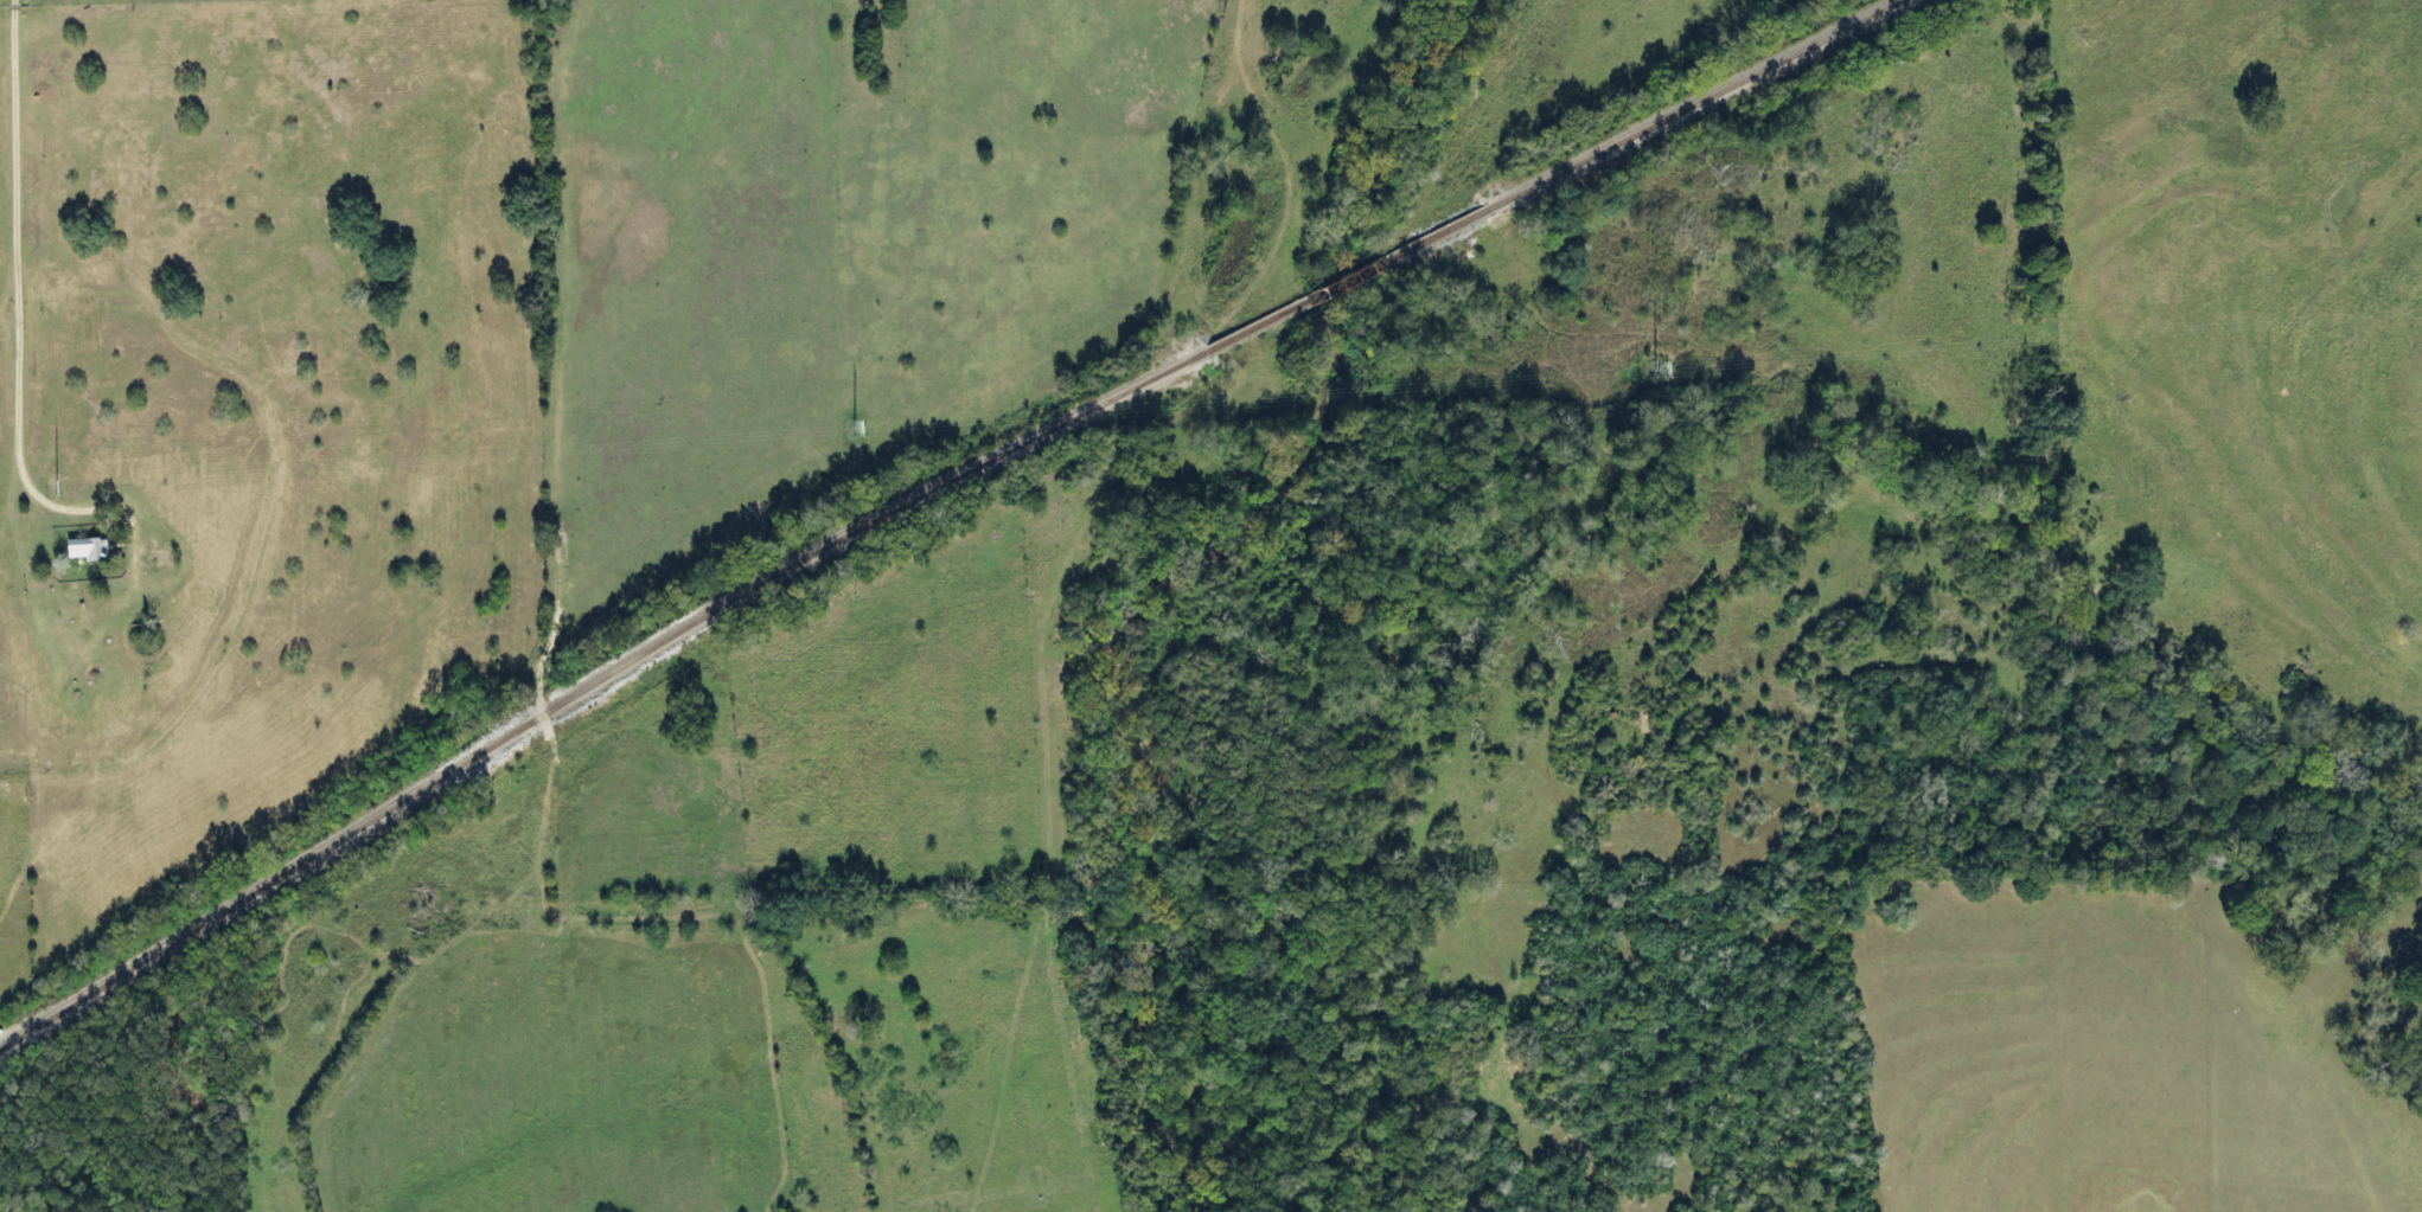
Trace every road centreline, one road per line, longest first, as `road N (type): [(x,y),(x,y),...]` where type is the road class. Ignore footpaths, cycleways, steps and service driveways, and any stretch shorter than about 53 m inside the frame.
road 1 (track): [(560,545),(554,613),(535,656),(544,733),(542,819)]
road 2 (residential): [(2421,1135),(2245,967)]

